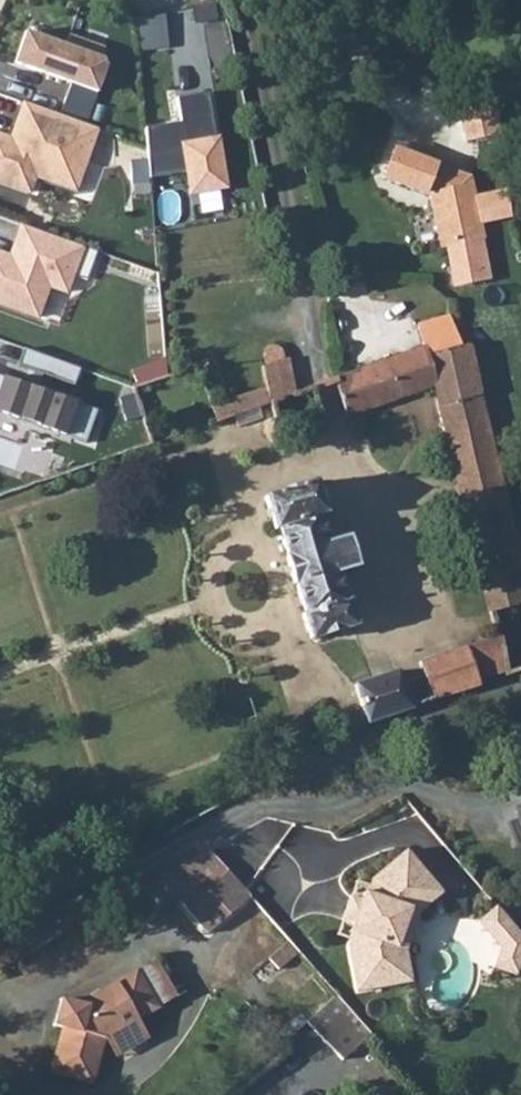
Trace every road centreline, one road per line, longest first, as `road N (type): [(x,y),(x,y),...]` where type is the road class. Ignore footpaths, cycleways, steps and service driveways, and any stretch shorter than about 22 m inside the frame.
road 1 (residential): [(251,0),(322,365)]

